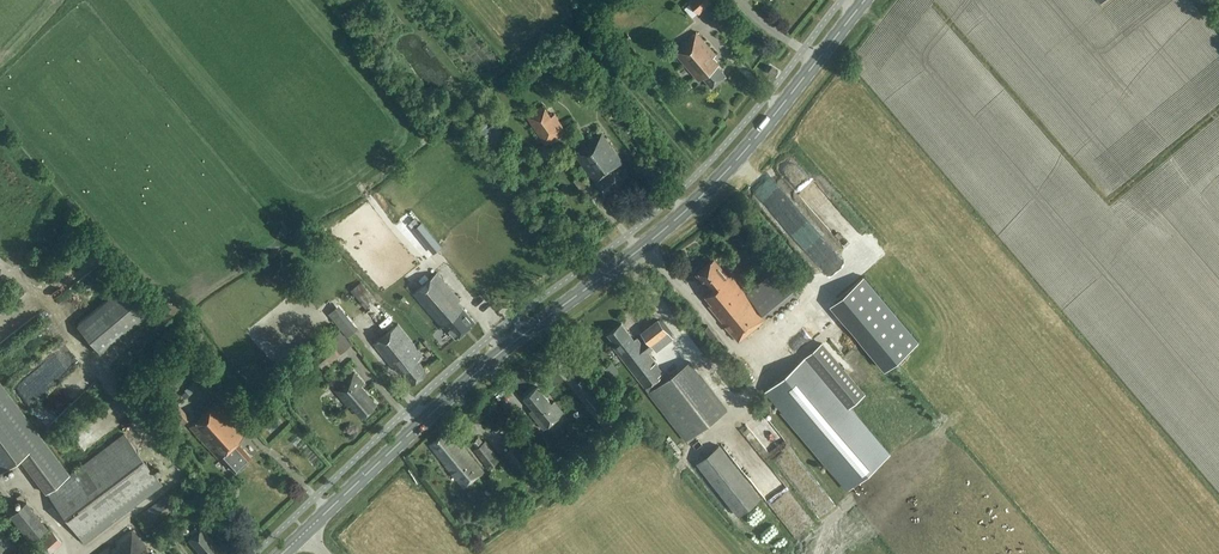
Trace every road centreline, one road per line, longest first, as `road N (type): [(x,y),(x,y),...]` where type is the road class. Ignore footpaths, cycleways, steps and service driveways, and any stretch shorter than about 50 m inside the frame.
road 1 (primary): [(305,533),(502,351),(705,193),(865,0)]

